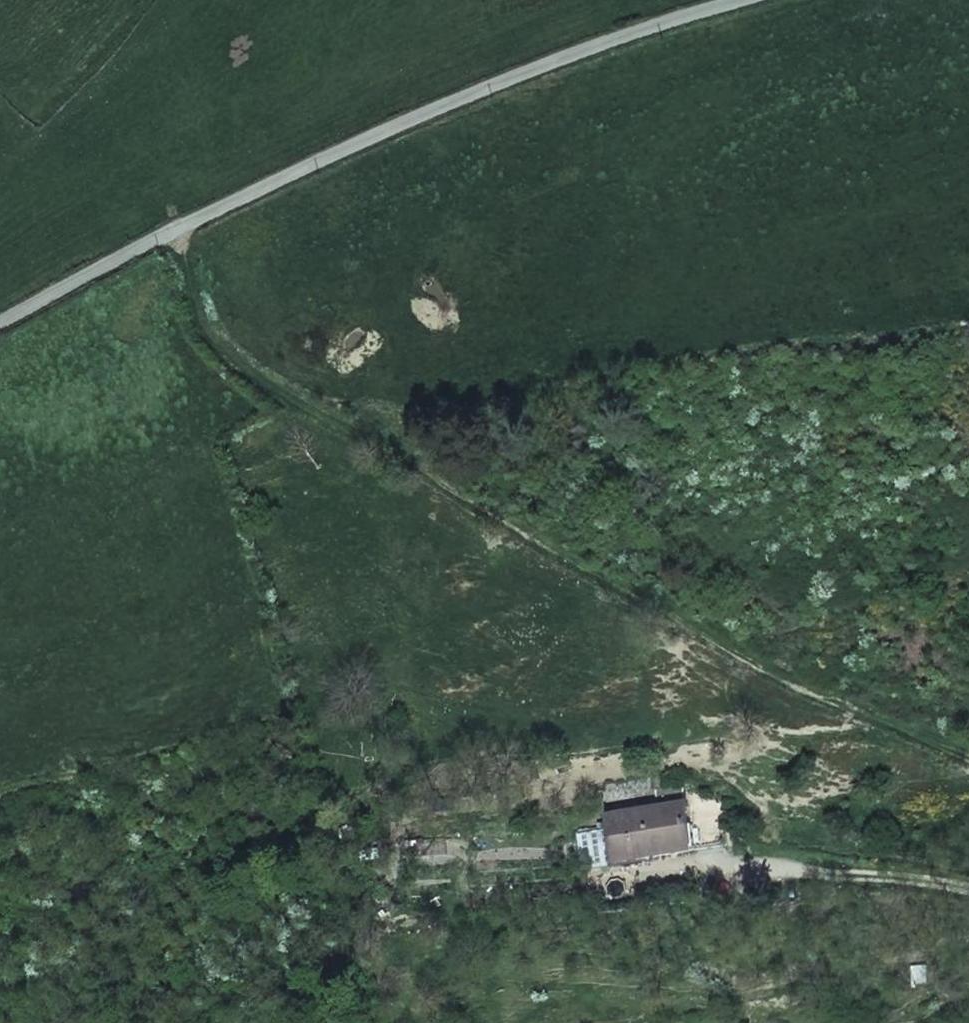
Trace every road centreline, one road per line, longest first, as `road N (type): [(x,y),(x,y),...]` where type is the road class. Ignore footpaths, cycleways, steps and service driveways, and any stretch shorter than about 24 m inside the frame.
road 1 (unclassified): [(738,0),(389,128),(137,247),(0,323)]

